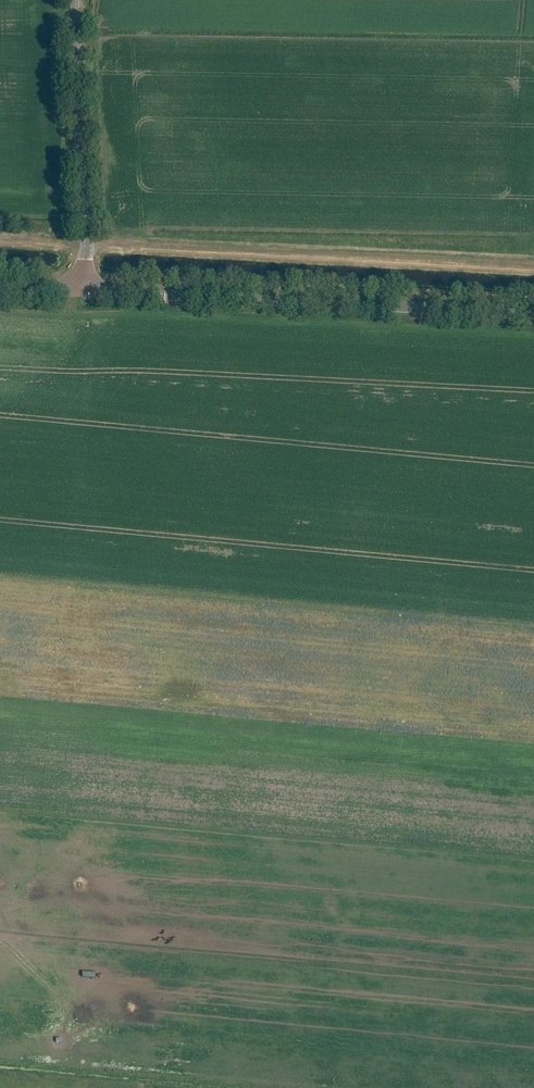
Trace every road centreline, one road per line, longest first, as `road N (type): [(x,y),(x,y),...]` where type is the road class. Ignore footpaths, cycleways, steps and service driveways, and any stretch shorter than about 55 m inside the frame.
road 1 (unclassified): [(533,315),(89,294)]
road 2 (tertiary): [(89,294),(73,0)]

